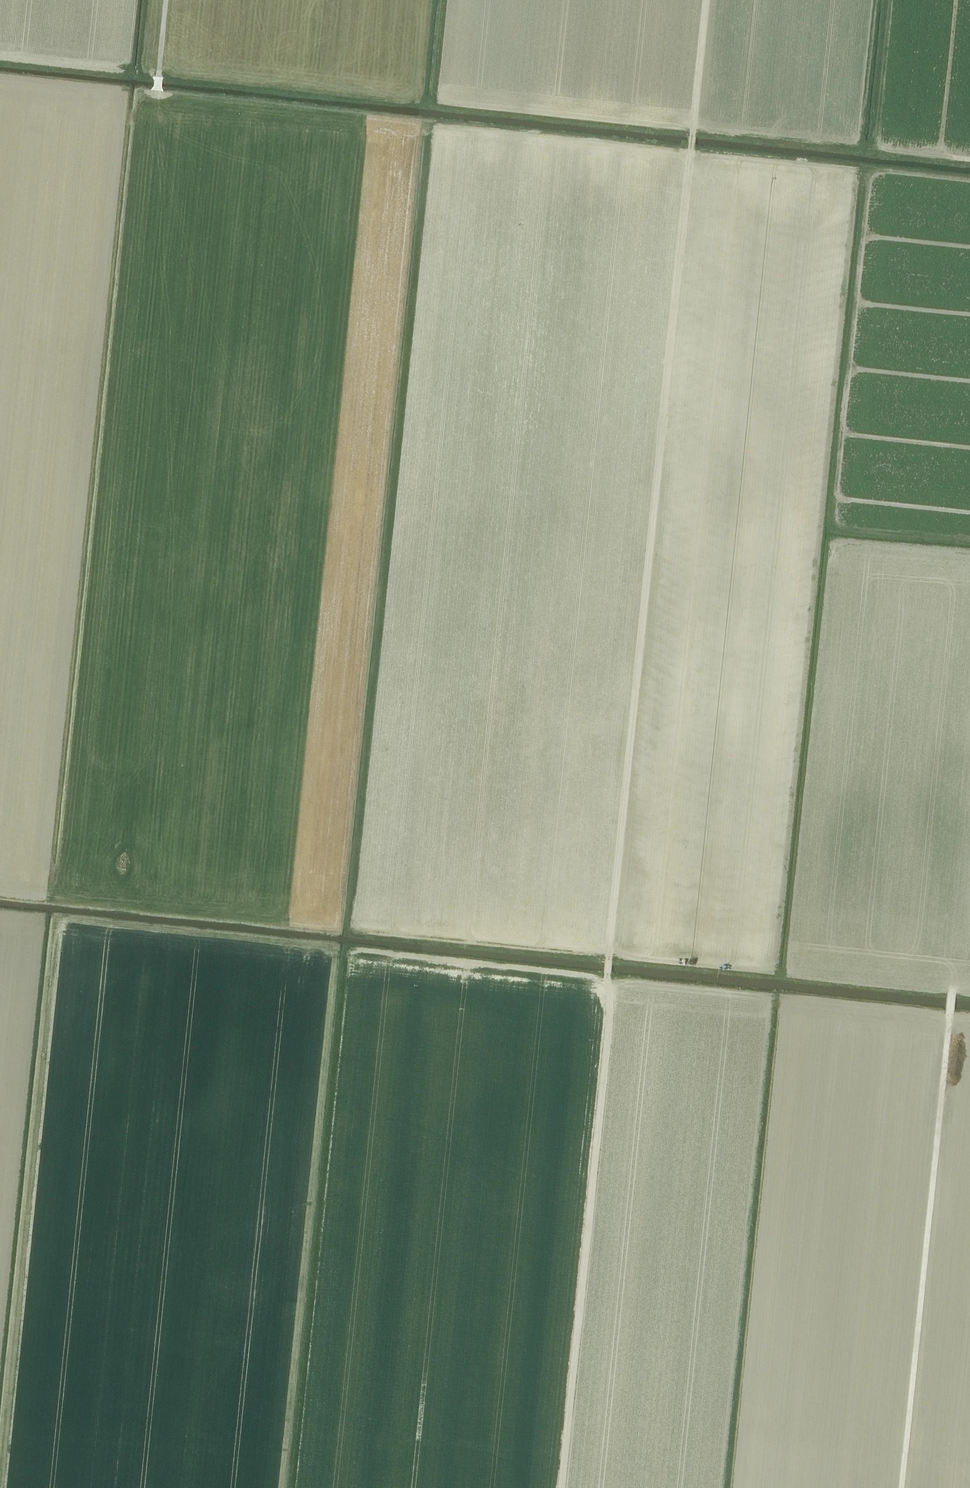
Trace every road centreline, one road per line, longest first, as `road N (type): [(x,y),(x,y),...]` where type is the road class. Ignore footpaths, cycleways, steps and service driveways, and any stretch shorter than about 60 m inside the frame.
road 1 (track): [(560,1487),(706,0)]
road 2 (track): [(901,1487),(953,1009)]

